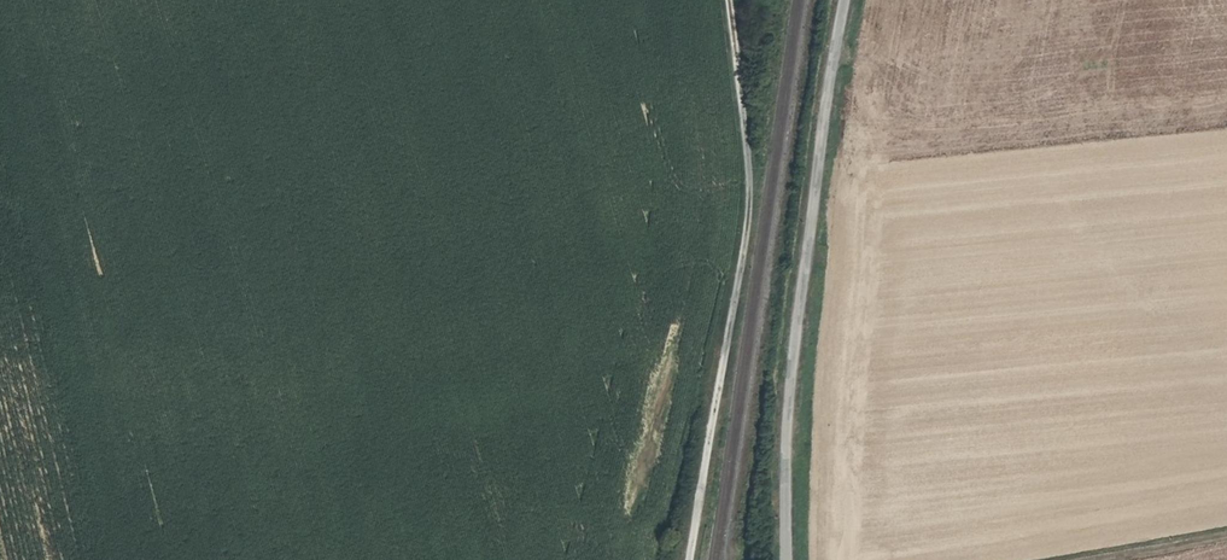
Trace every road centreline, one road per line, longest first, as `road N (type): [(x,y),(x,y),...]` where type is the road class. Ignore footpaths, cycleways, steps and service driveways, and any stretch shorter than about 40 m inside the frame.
road 1 (track): [(690,559),(747,229),(745,125),(728,0)]
road 2 (unclassified): [(786,559),(783,445),(849,0)]

